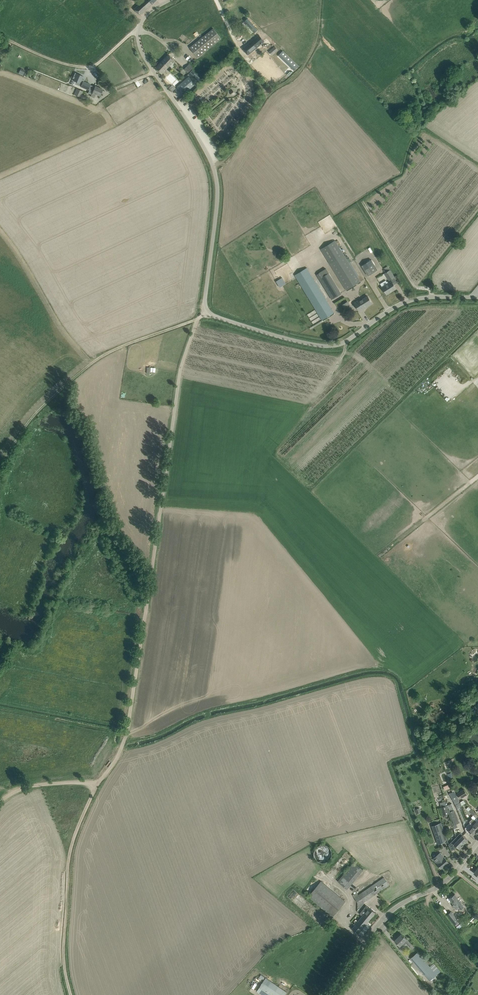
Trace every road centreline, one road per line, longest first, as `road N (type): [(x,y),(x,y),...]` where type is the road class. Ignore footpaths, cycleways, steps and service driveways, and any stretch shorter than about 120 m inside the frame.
road 1 (track): [(195,320),(142,643),(120,753),(101,780)]
road 2 (unclassified): [(206,313),(216,178),(138,38),(147,13),(170,0)]
road 3 (unclassified): [(206,313),(327,346),(409,301),(477,297)]
road 4 (track): [(195,320),(89,366),(0,463)]
road 5 (track): [(72,994),(65,982),(70,850),(101,780)]
road 6 (unclassified): [(330,994),(384,917),(456,871)]

